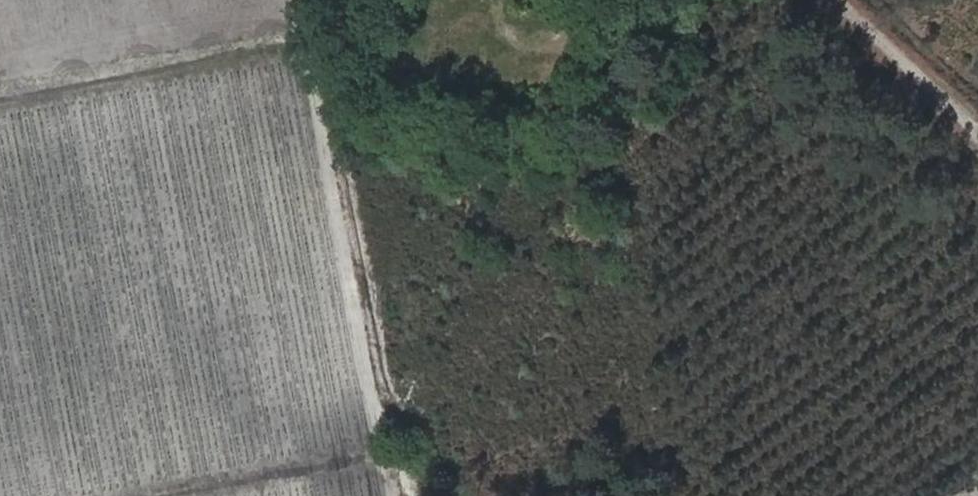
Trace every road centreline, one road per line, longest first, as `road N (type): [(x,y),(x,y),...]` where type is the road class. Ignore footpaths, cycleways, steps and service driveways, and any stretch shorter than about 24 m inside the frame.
road 1 (track): [(292,0),(379,446),(374,473),(358,485),(266,495)]
road 2 (track): [(977,130),(851,0)]

